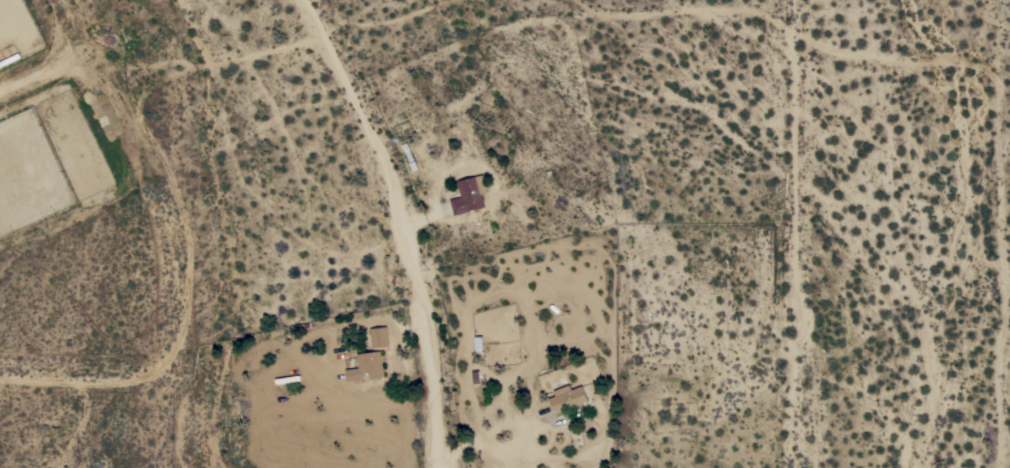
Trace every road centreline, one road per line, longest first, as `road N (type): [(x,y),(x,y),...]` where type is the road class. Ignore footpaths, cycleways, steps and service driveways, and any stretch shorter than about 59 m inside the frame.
road 1 (residential): [(437,467),(433,358),(382,156),(307,0)]
road 2 (track): [(789,39),(794,467)]

